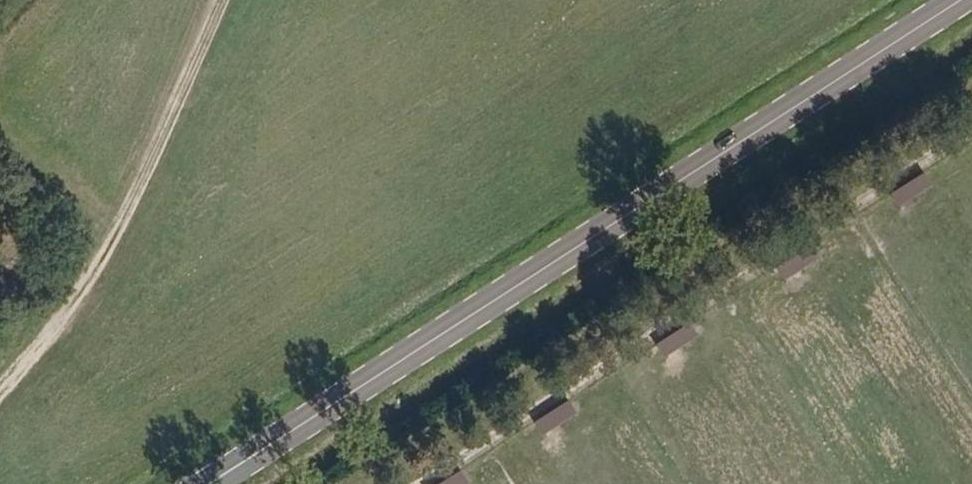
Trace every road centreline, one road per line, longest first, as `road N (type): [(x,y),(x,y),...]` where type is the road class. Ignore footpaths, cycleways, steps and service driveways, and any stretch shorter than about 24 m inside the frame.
road 1 (primary): [(210,483),(959,0)]
road 2 (track): [(411,483),(971,125)]
road 3 (track): [(219,0),(101,256),(0,386)]

